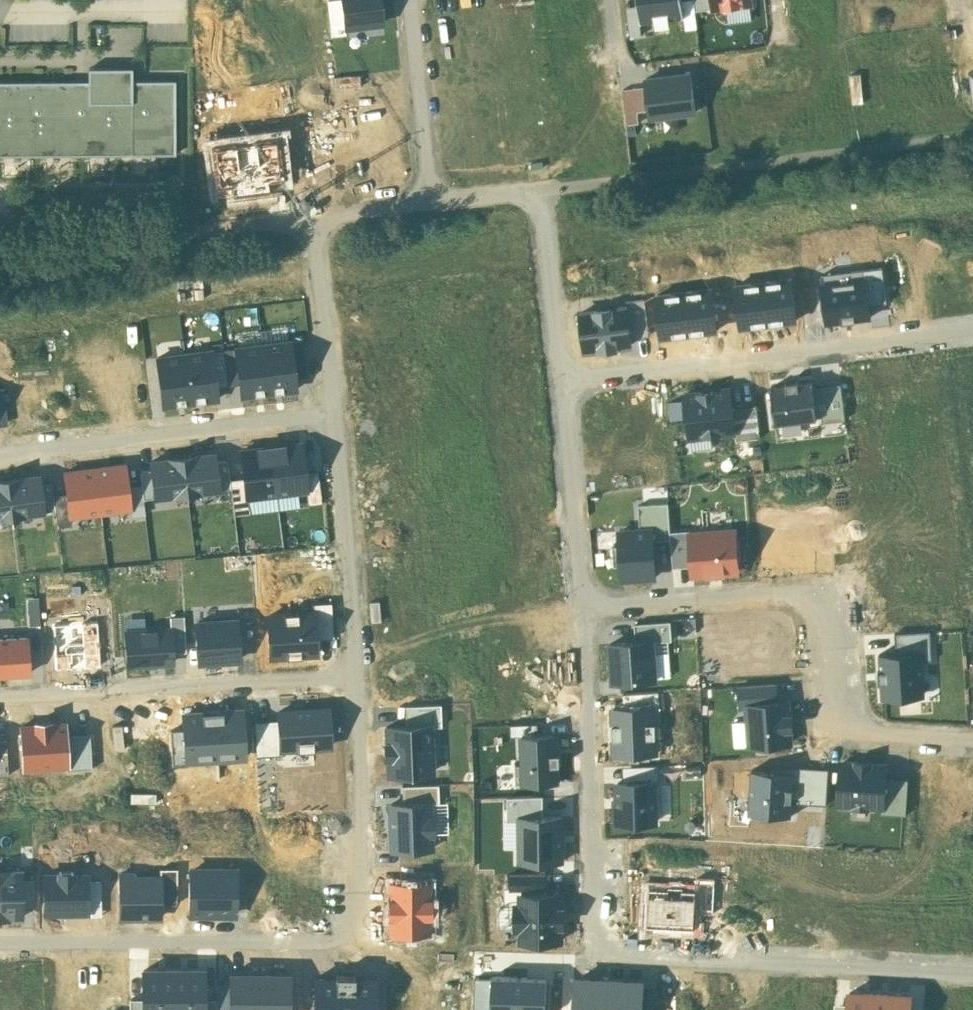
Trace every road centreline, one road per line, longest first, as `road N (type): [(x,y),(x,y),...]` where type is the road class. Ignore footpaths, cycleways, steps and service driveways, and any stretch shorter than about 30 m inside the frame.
road 1 (residential): [(579,611),(589,954),(972,975)]
road 2 (residential): [(352,679),(355,940),(0,941)]
road 3 (residential): [(579,611),(830,595),(831,728),(972,739)]
road 4 (residential): [(537,190),(972,138)]
road 5 (residential): [(564,389),(972,336)]
road 6 (residential): [(352,679),(0,699)]
road 7 (residential): [(0,451),(332,411)]
road 8 (residential): [(0,262),(311,219)]
road 9 (residential): [(332,411),(352,679)]
road 10 (residential): [(564,389),(579,611)]
road 11 (residential): [(429,203),(408,0)]
road 12 (residential): [(537,190),(564,389)]
road 13 (residential): [(311,219),(332,411)]

